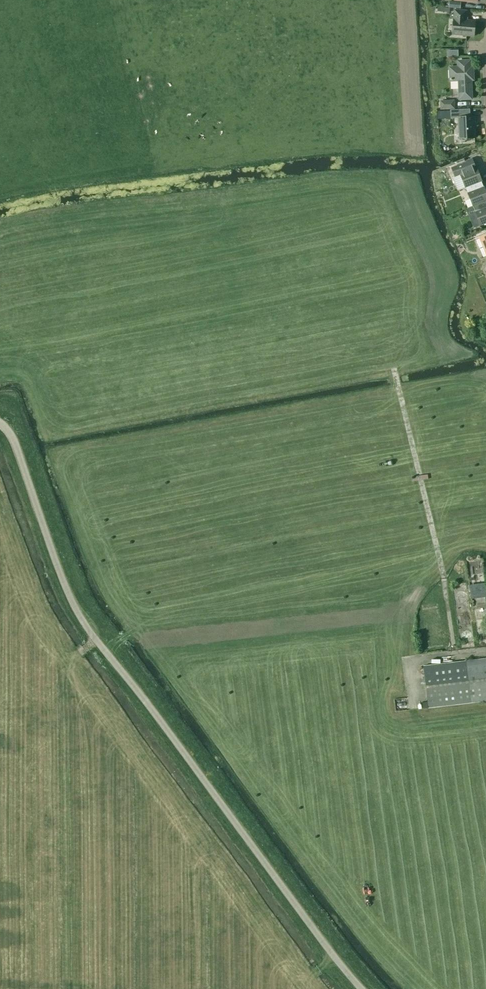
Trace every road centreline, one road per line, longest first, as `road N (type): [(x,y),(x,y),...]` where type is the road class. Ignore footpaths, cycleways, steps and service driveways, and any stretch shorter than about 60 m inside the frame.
road 1 (unclassified): [(357,988),(85,622),(14,436),(0,421)]

